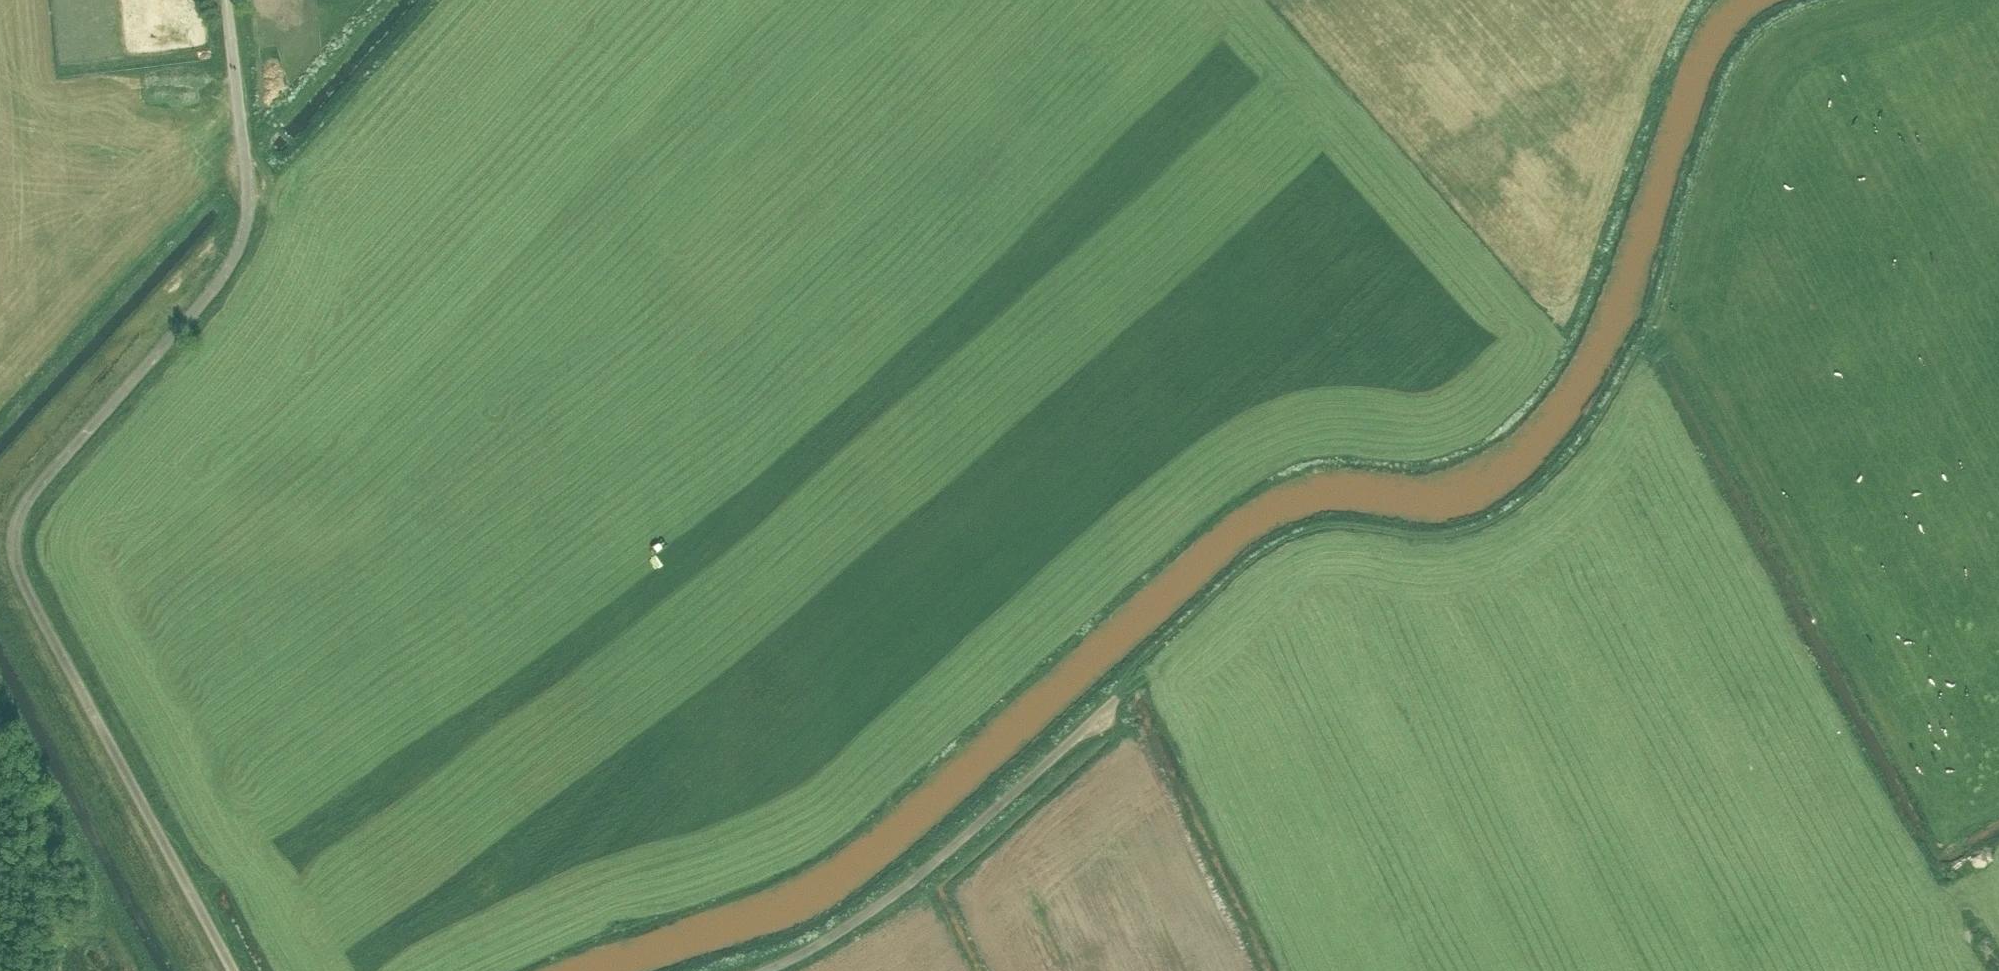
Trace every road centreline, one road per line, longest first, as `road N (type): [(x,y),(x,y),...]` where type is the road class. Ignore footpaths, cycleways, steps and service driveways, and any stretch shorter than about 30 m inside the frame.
road 1 (unclassified): [(232,970),(25,588),(13,545),(15,524),(35,490),(235,257),(247,216),(225,0)]
road 2 (track): [(1117,700),(900,889),(764,970)]

